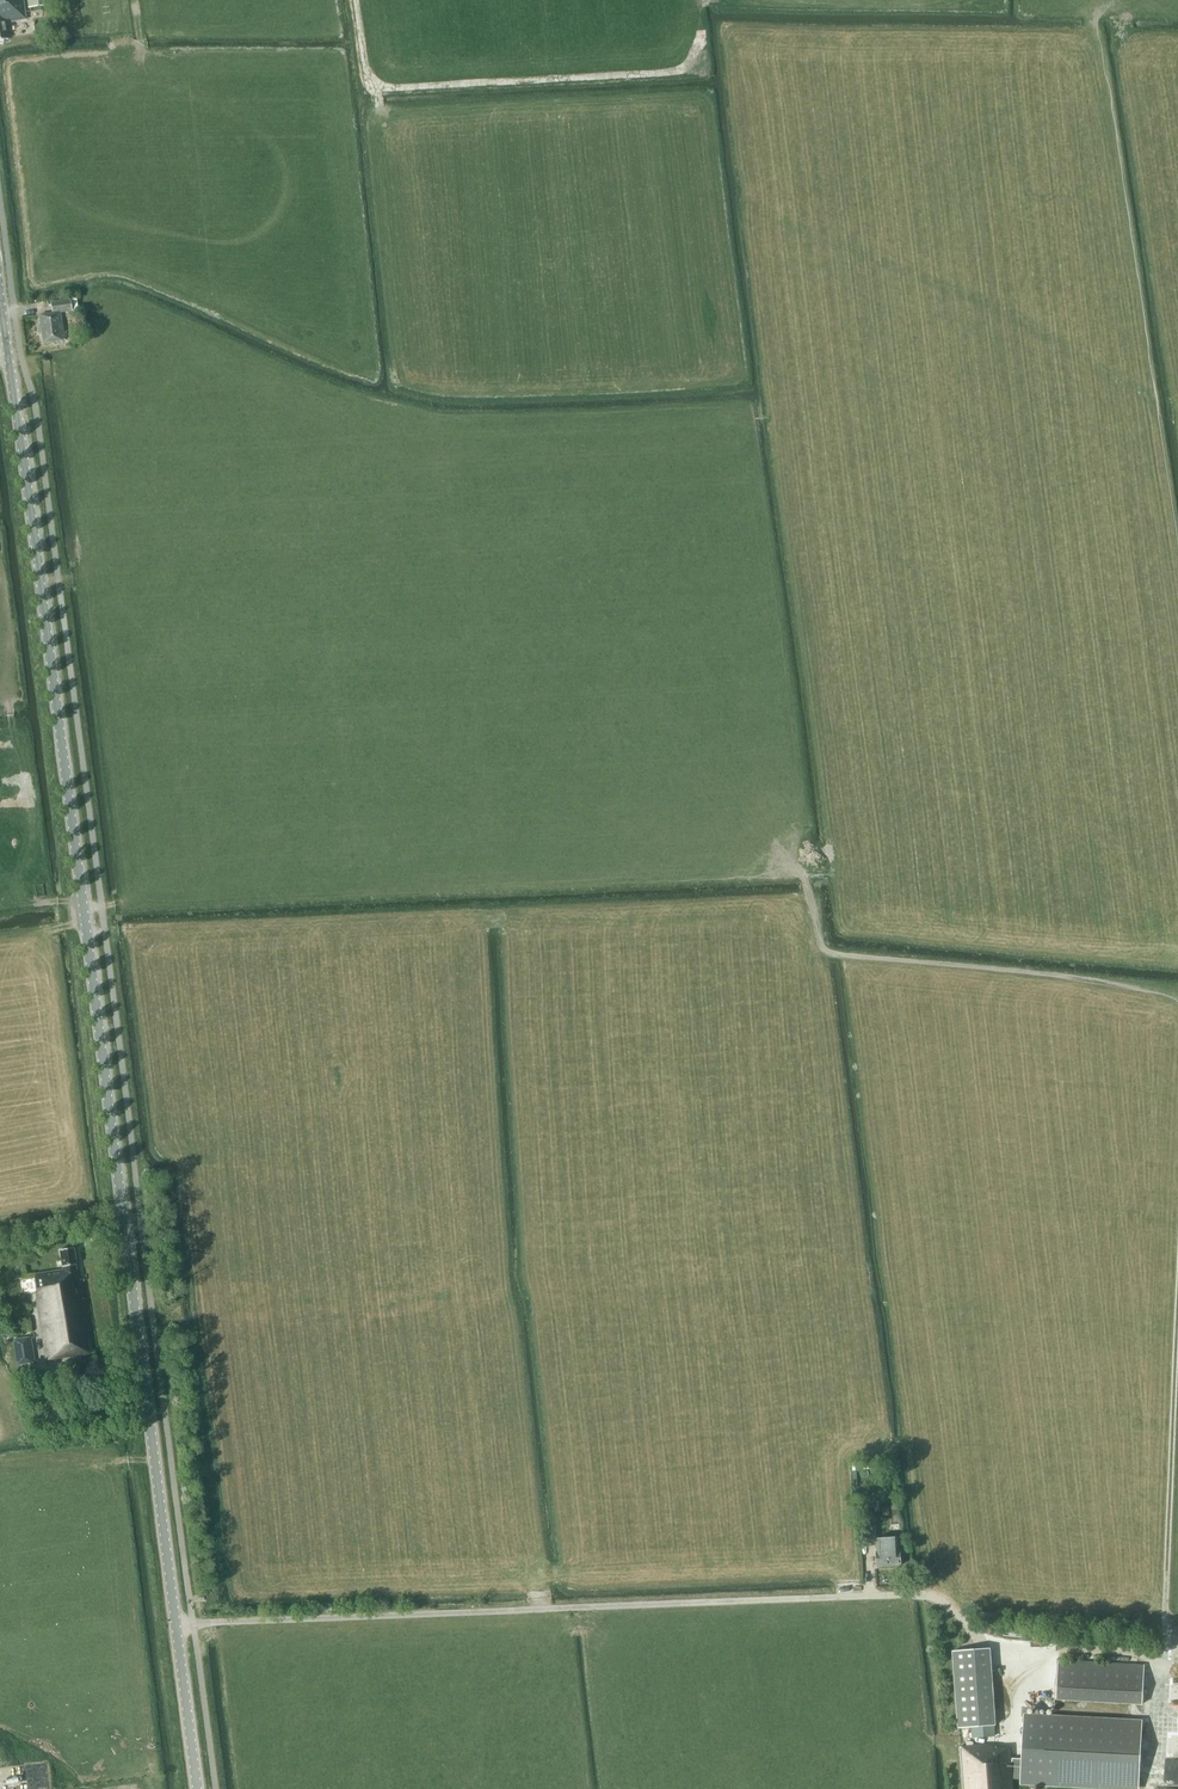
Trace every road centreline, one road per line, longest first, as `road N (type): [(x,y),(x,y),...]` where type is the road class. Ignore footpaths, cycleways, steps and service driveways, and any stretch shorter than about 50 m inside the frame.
road 1 (unclassified): [(197,1788),(0,301)]

